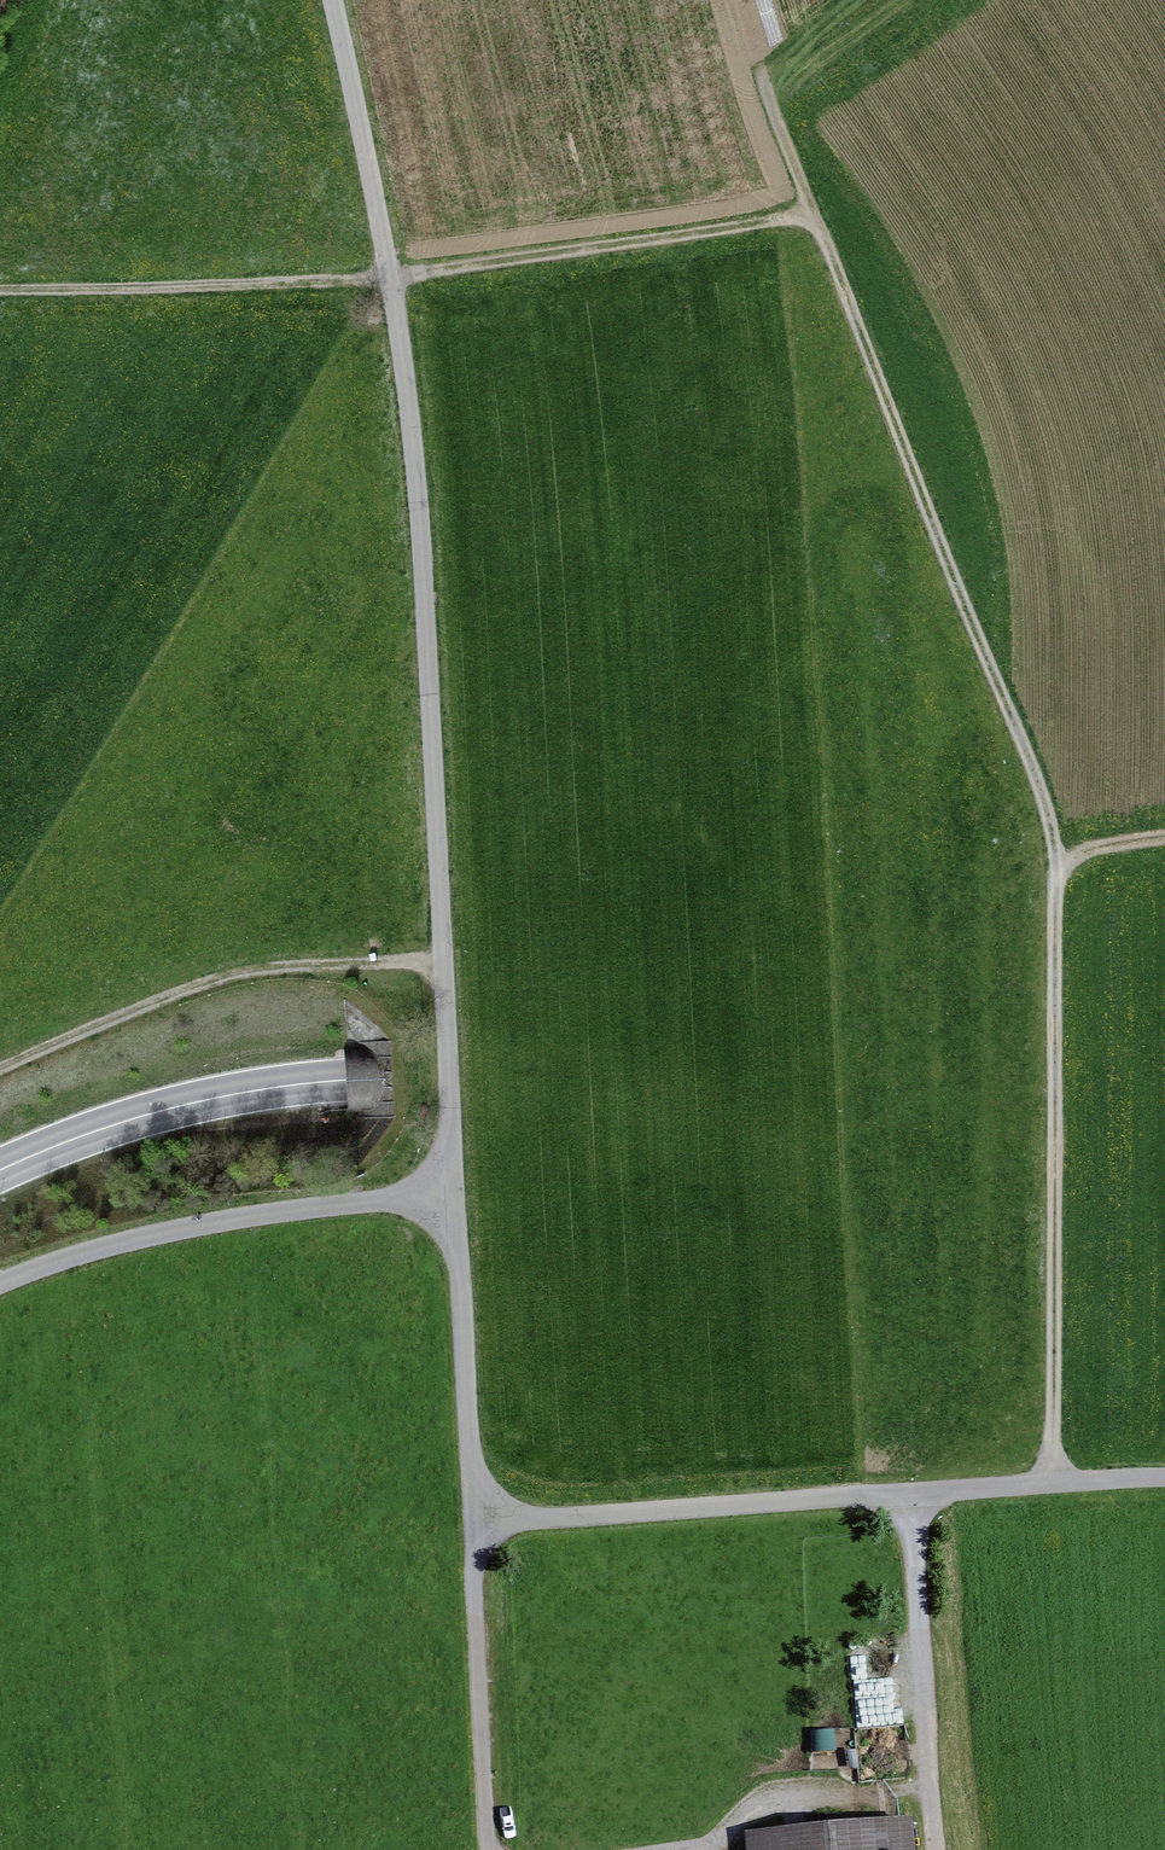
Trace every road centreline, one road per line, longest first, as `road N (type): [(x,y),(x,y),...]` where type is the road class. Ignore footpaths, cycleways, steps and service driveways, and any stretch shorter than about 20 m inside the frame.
road 1 (tertiary): [(1161,1849),(914,1350),(766,1178),(579,1091),(348,1081),(177,1108),(0,1171)]
road 2 (track): [(758,70),(1048,839),(1053,1479)]
road 3 (unclassified): [(451,1202),(411,419),(393,281),(333,0)]
road 4 (track): [(813,215),(393,281),(0,294)]
road 5 (residential): [(471,1523),(1053,1479),(1164,1478)]
road 6 (track): [(444,974),(406,963),(233,978),(0,1075)]
road 7 (unclassified): [(451,1202),(201,1224),(65,1257),(0,1282)]
road 8 (unclassified): [(489,1849),(471,1523)]
road 9 (unclassified): [(471,1523),(451,1202)]
road 10 (track): [(1164,837),(1088,850),(1053,880)]

